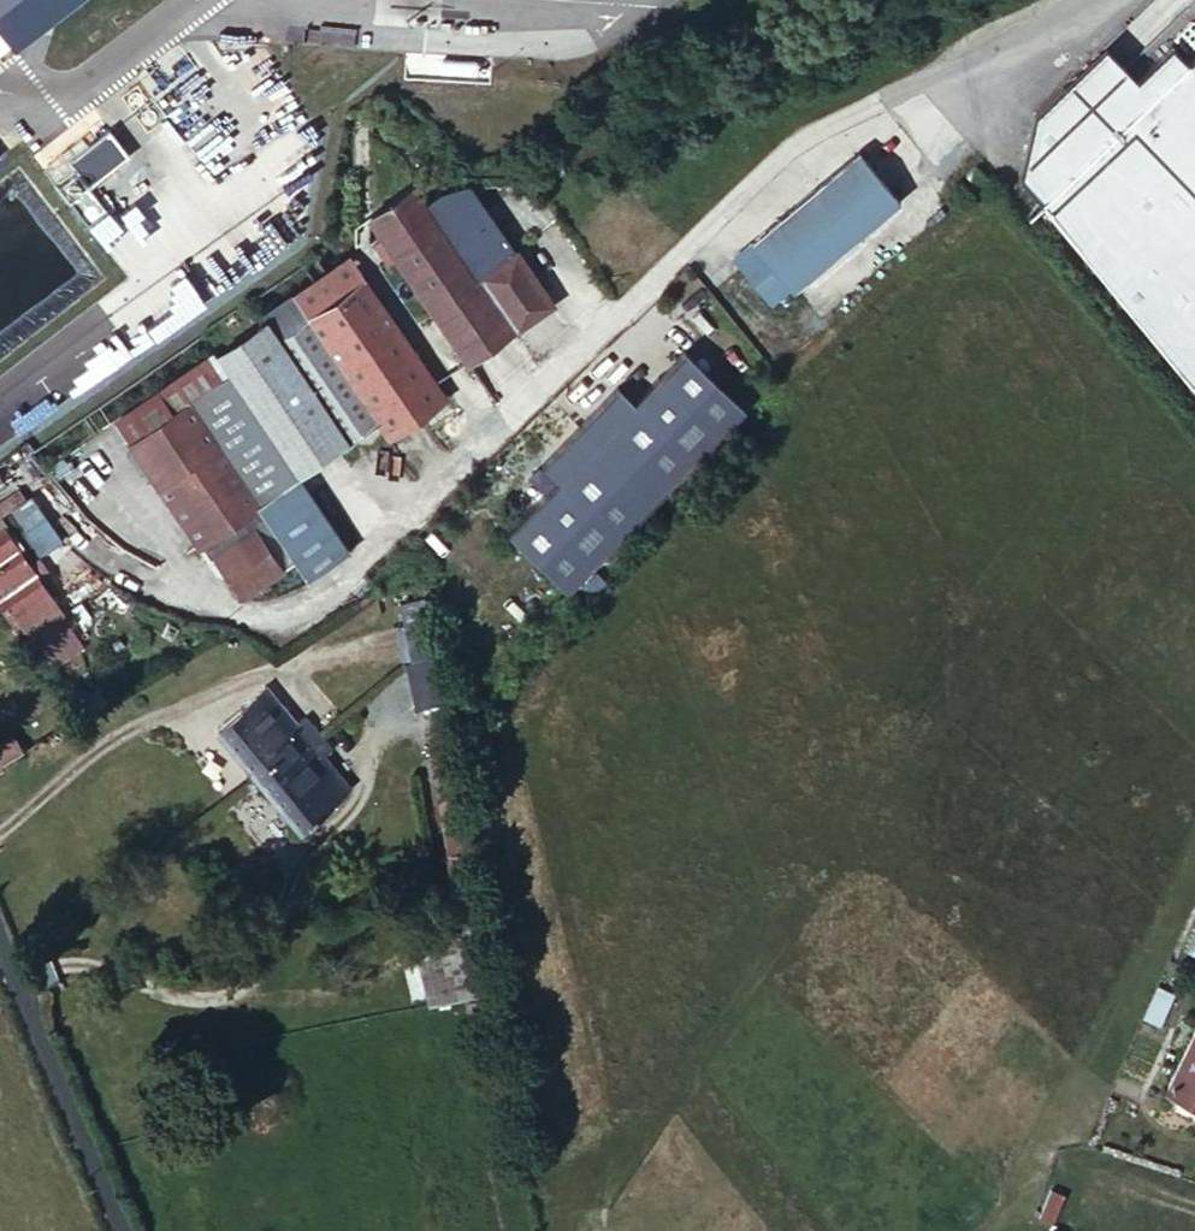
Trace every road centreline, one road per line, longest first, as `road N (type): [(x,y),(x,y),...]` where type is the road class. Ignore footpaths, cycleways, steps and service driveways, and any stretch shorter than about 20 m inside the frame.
road 1 (unclassified): [(0,939),(121,1230)]

